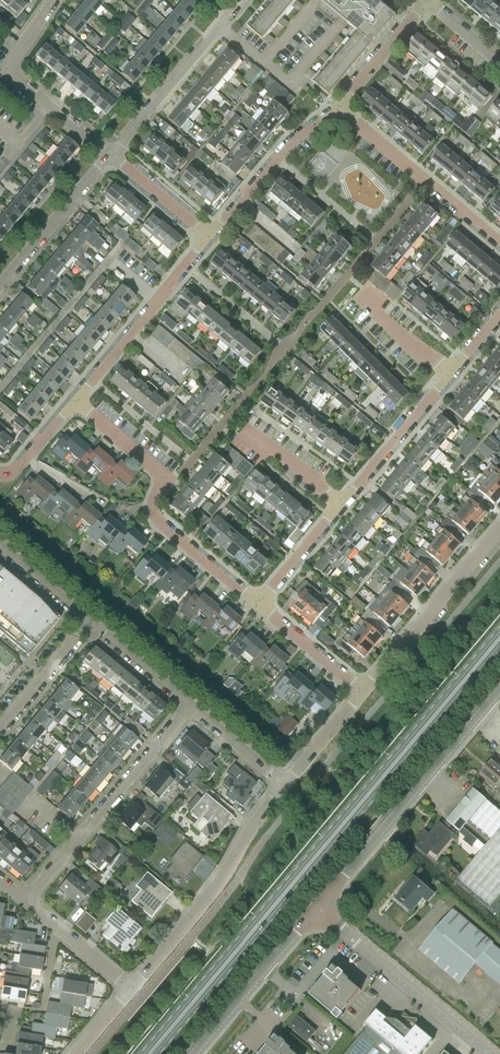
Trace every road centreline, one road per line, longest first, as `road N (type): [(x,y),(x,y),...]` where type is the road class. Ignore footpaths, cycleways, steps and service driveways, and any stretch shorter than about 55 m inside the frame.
road 1 (primary): [(150,1053),(499,638)]
road 2 (residential): [(260,605),(160,522),(152,501),(169,480),(74,401)]
road 3 (tertiary): [(315,910),(499,691)]
road 4 (residential): [(131,989),(284,785)]
road 5 (residential): [(24,897),(189,705)]
road 6 (track): [(499,1052),(322,902)]
road 7 (tertiary): [(488,1053),(315,910)]
road 8 (residential): [(108,153),(7,70),(55,0)]
road 9 (residential): [(74,401),(207,237)]
road 10 (residential): [(499,241),(339,107)]
road 11 (residential): [(365,692),(499,533)]
road 12 (residential): [(108,153),(243,0)]
road 13 (tertiary): [(192,1053),(315,910)]
road 14 (residential): [(207,237),(297,139),(339,107)]
road 15 (residential): [(0,288),(108,153)]
road 16 (residential): [(344,504),(449,373)]
road 17 (residential): [(131,989),(24,897)]
road 18 (residential): [(339,107),(428,1)]
road 19 (residential): [(90,621),(0,726)]
road 20 (residential): [(365,692),(260,605)]
road 21 (residential): [(260,605),(344,504)]
road 22 (residential): [(189,705),(90,621)]
road 23 (residential): [(207,237),(108,153)]
road 24 (residential): [(284,785),(189,705)]
road 25 (residential): [(284,785),(365,692)]
road 26 (residential): [(344,504),(250,428)]
road 27 (residential): [(449,373),(357,295)]

